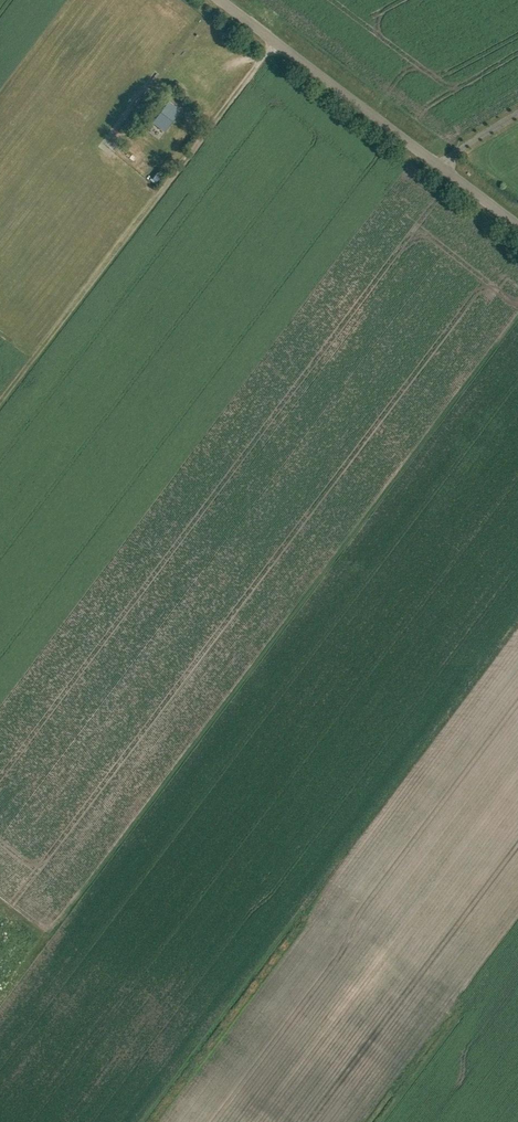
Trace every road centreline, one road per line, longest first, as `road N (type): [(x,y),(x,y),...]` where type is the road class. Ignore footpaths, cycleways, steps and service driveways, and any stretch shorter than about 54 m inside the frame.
road 1 (track): [(275,43),(0,402)]
road 2 (unclassified): [(517,226),(219,0)]

